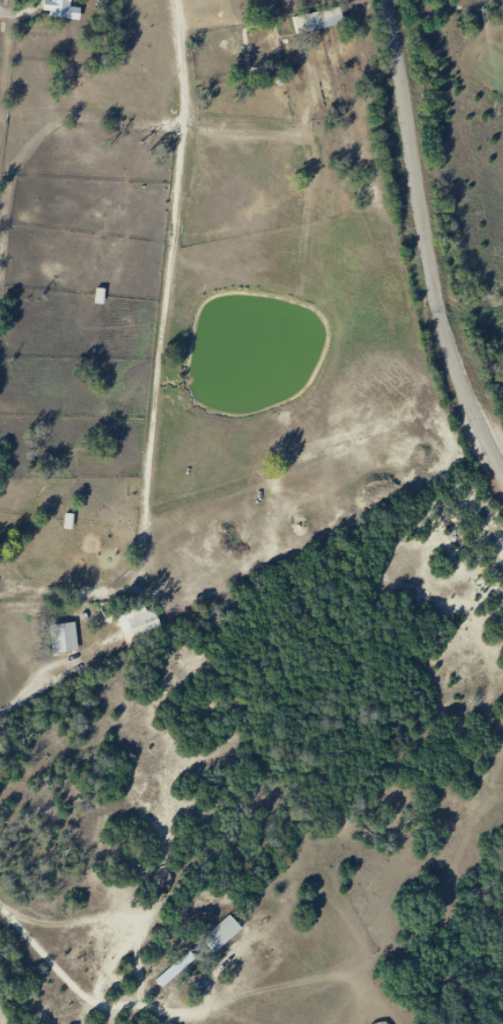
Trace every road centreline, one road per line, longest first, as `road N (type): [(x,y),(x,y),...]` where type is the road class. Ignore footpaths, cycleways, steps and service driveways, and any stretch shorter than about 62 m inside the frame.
road 1 (tertiary): [(502,460),(446,323),(391,0)]

